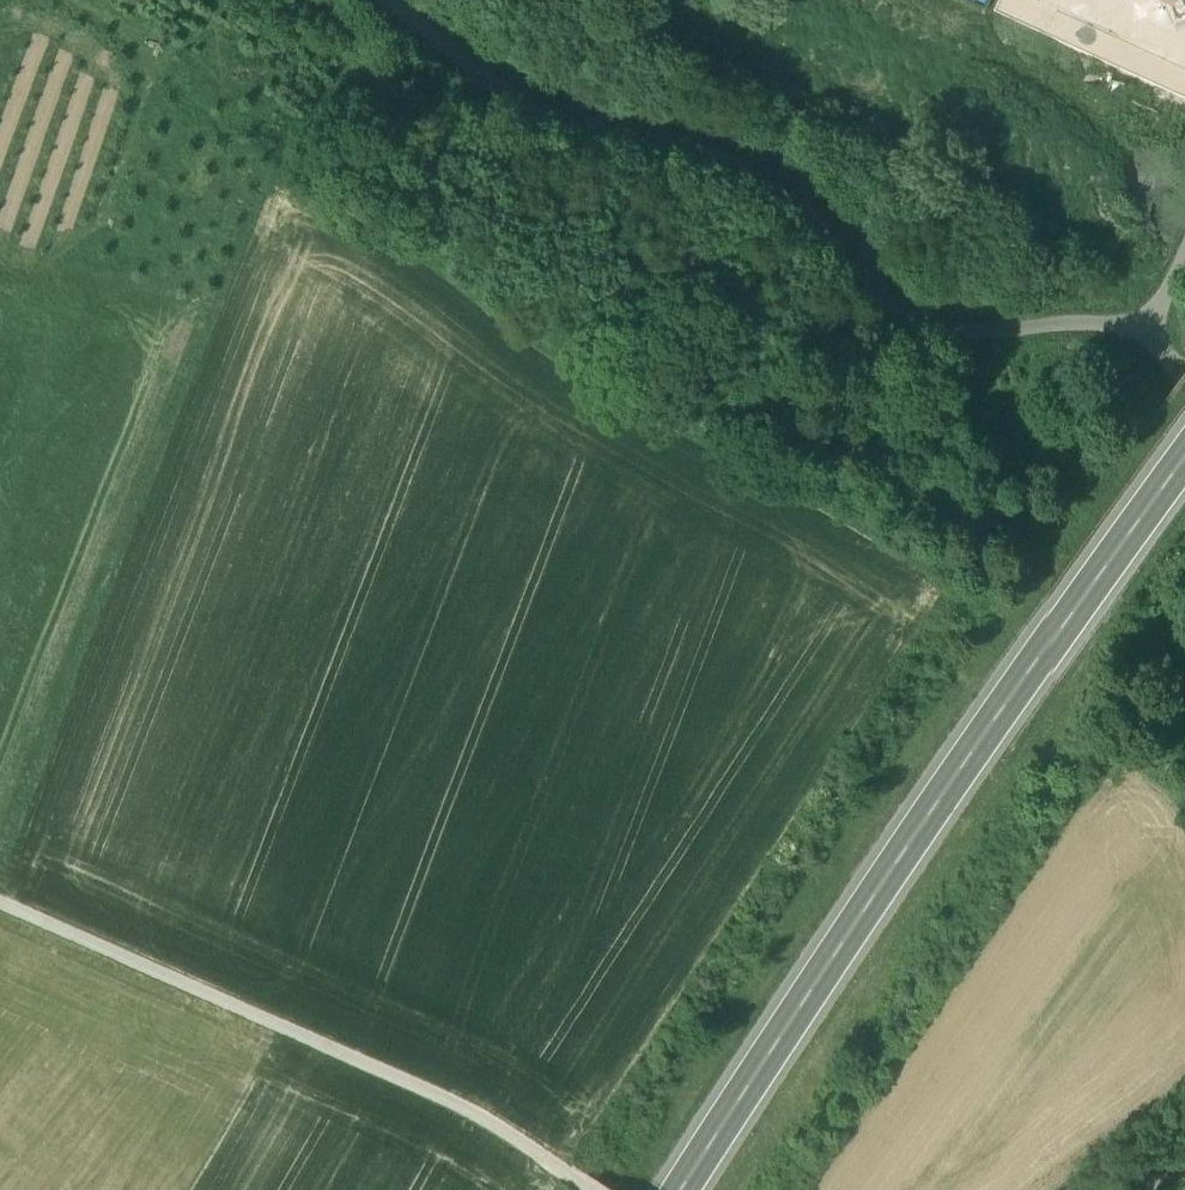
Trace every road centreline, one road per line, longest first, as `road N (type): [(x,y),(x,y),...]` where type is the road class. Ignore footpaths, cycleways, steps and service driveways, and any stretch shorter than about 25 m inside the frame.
road 1 (track): [(382,0),(555,131),(709,154),(774,183),(893,311),(927,330),(1113,325),(1159,354),(1184,396)]
road 2 (primary): [(684,1189),(893,869),(1184,461)]
road 3 (track): [(579,1189),(505,1136),(0,911)]

